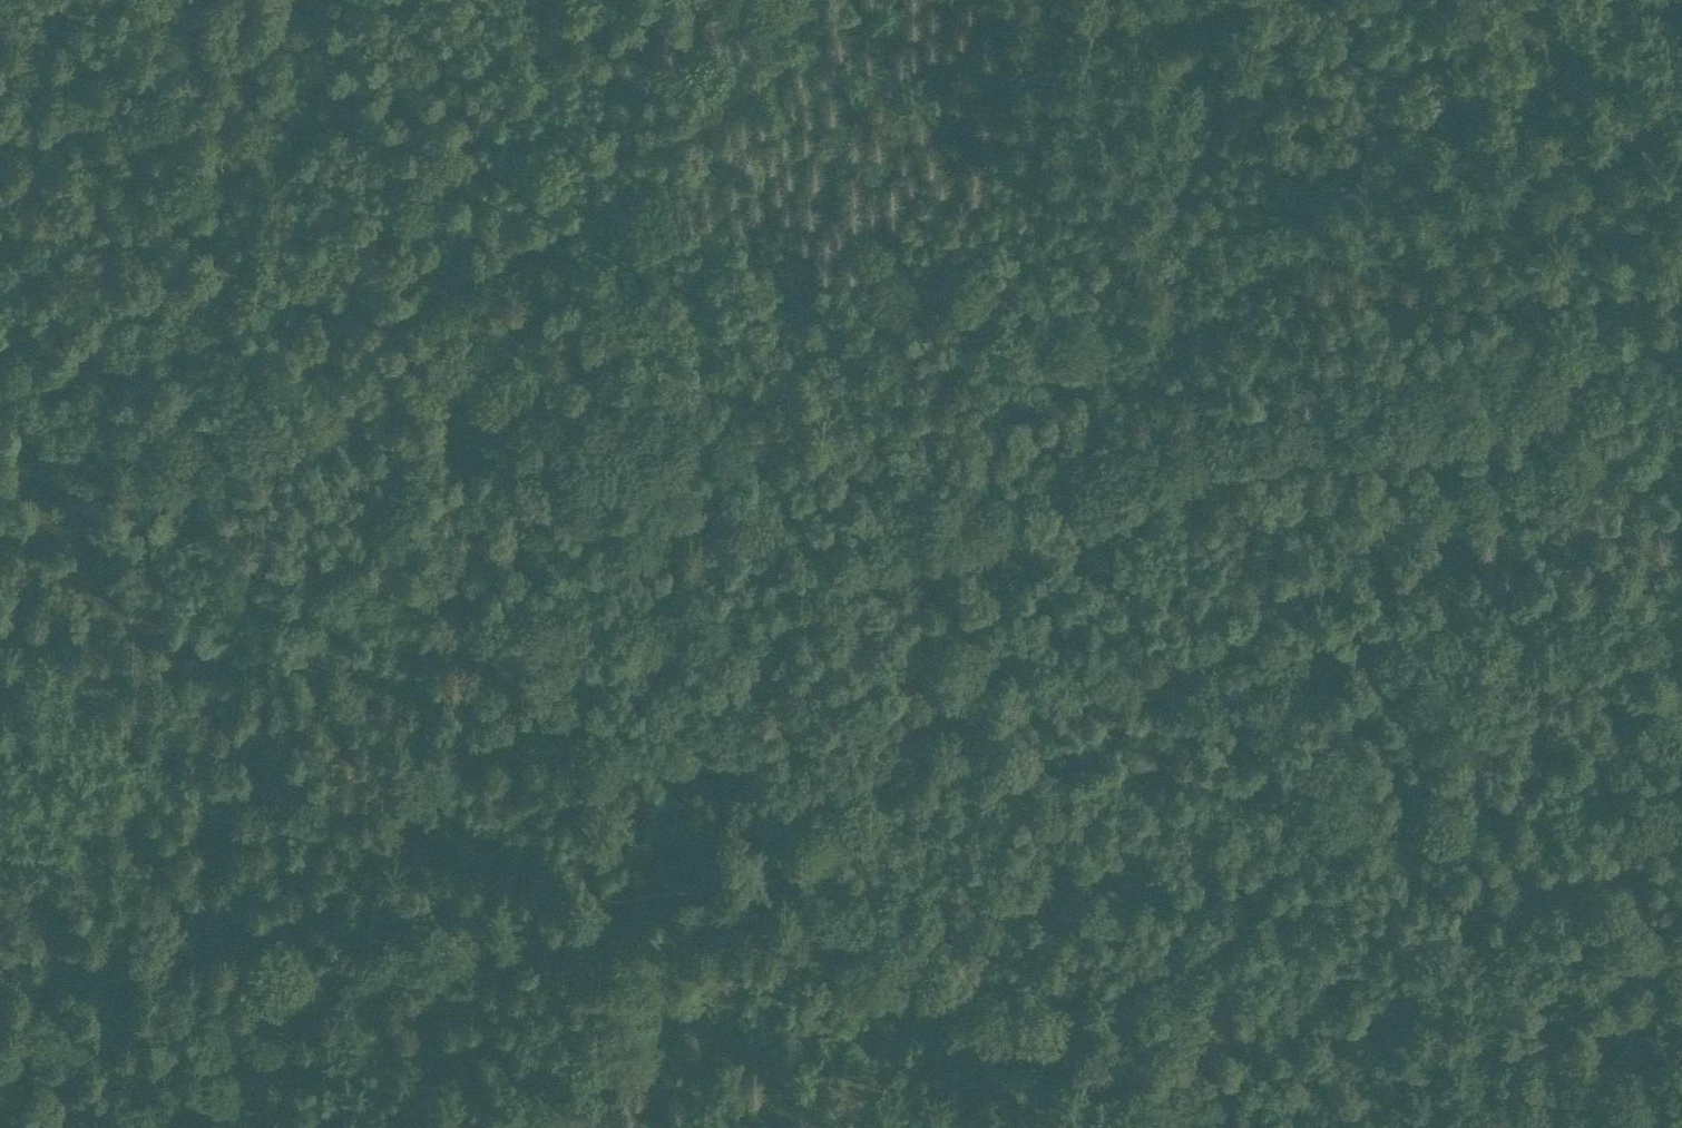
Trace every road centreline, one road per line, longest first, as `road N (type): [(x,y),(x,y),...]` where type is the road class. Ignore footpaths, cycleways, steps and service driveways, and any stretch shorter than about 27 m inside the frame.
road 1 (track): [(649,762),(0,331)]
road 2 (track): [(742,881),(289,954),(0,1063)]
road 3 (track): [(1290,0),(1019,476)]
road 4 (track): [(1019,476),(844,830),(785,837),(742,881)]
road 5 (track): [(1322,0),(1681,281)]
road 6 (track): [(785,837),(649,762)]
road 7 (track): [(0,1046),(114,1127)]

